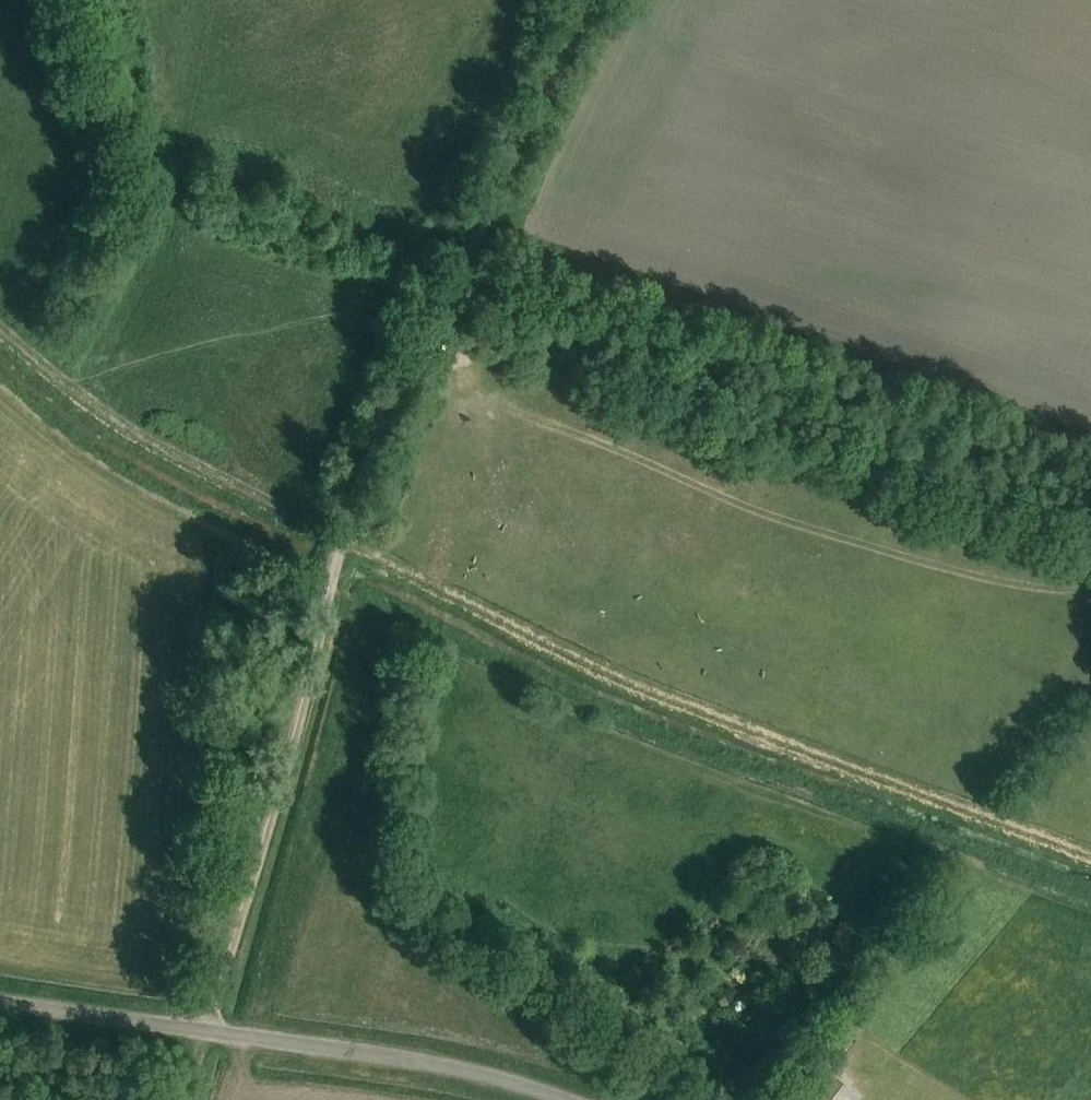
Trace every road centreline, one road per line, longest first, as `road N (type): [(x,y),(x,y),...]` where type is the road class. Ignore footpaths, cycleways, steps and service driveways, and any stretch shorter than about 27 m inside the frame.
road 1 (track): [(341,539),(377,438),(593,0)]
road 2 (unclassified): [(569,1099),(354,1051),(0,999)]
road 3 (track): [(208,1029),(295,743),(341,539)]

